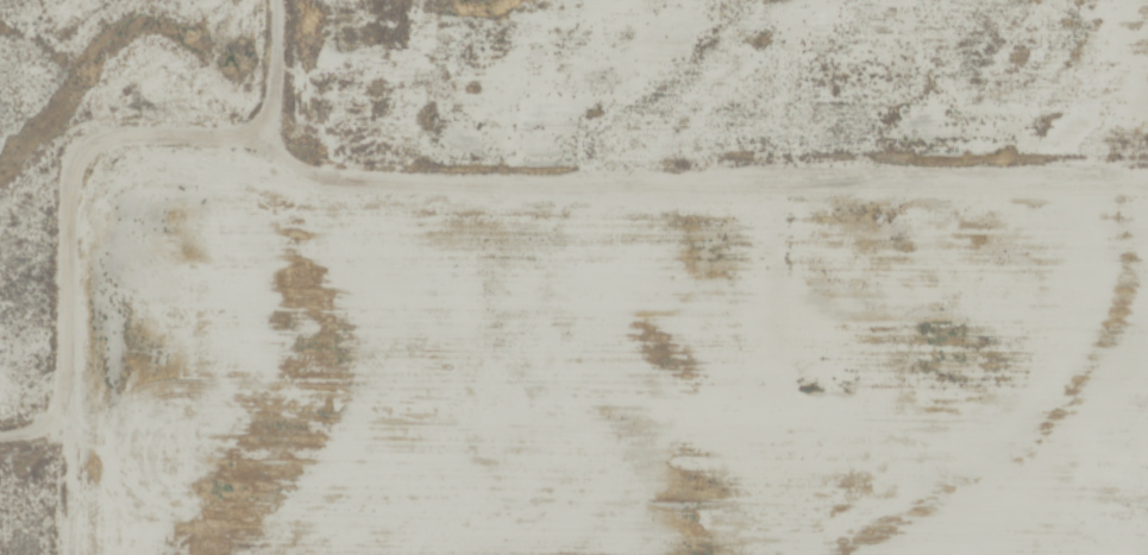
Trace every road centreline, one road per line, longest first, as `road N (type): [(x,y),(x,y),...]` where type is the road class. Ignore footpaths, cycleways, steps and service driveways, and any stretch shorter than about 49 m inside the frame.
road 1 (track): [(1147,188),(300,185),(275,156),(277,0)]

